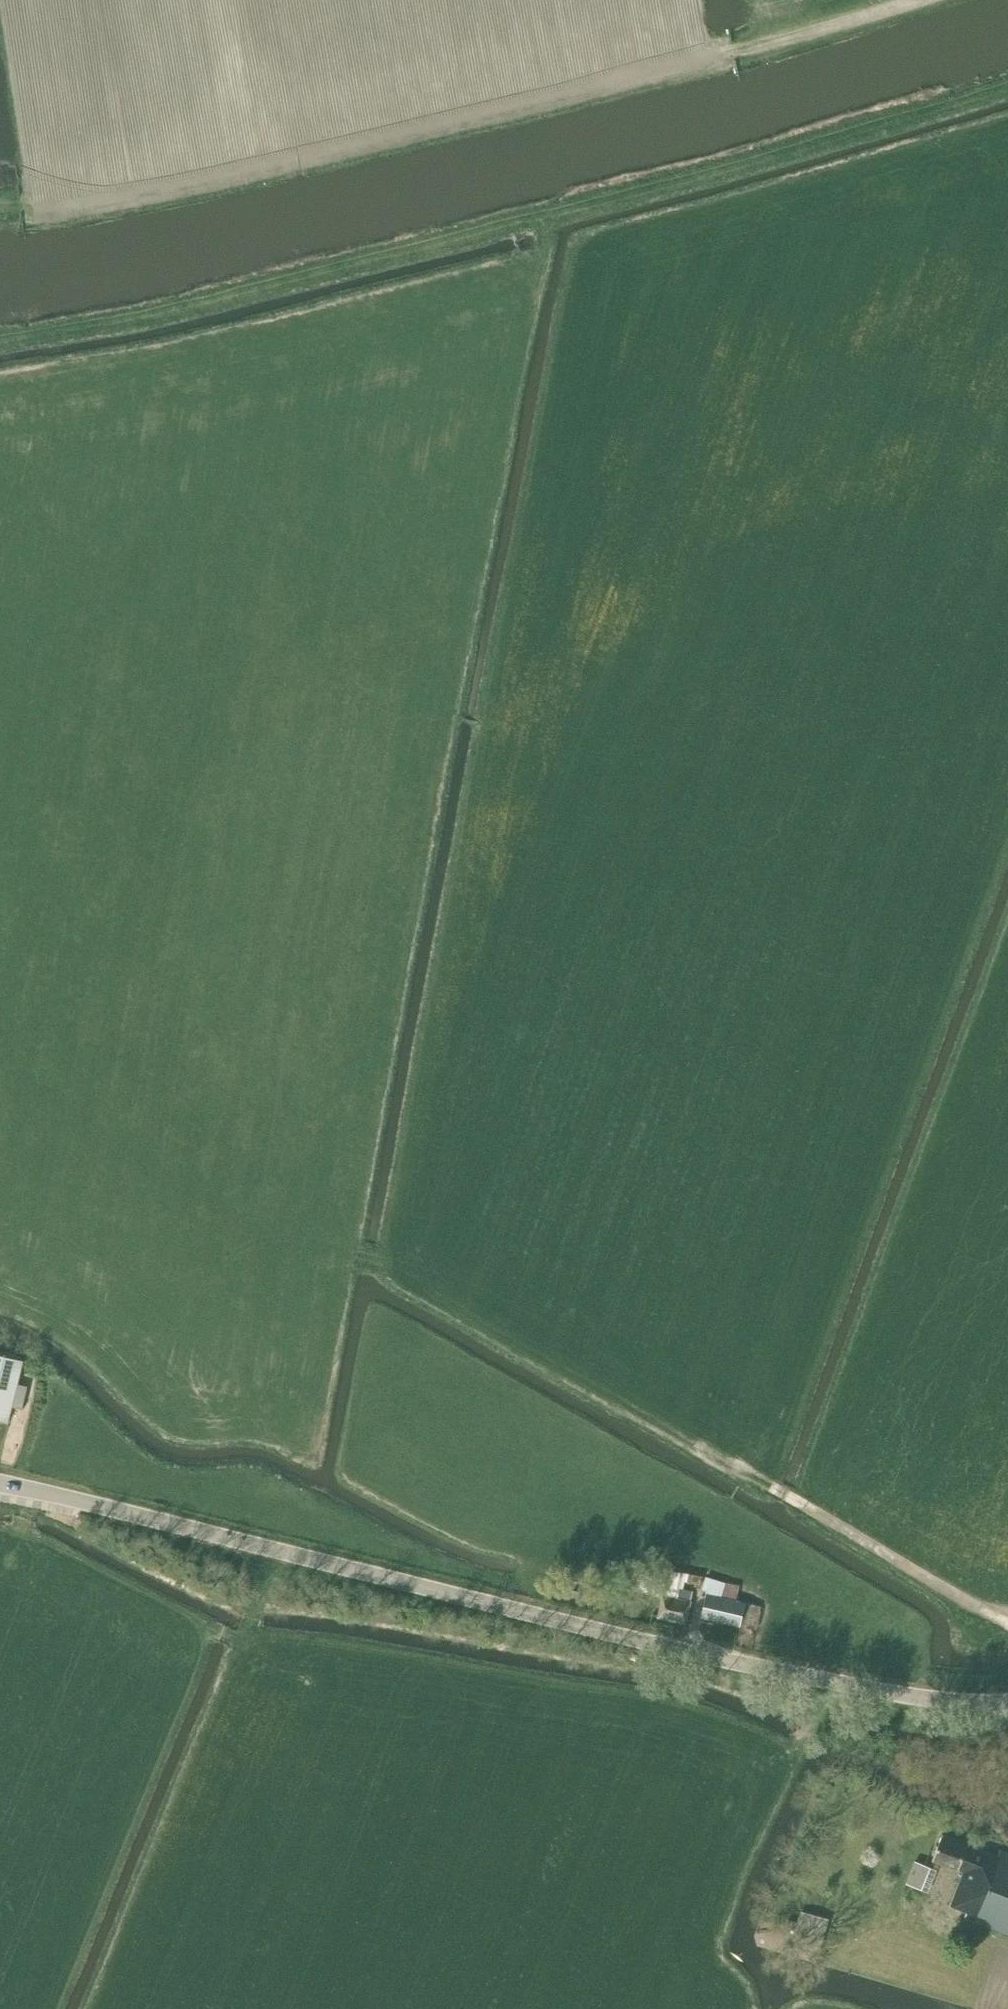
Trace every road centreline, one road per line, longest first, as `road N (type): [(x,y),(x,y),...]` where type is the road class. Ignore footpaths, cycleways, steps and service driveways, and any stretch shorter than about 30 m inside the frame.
road 1 (tertiary): [(0,1485),(856,1701),(966,1715),(1007,1711)]

